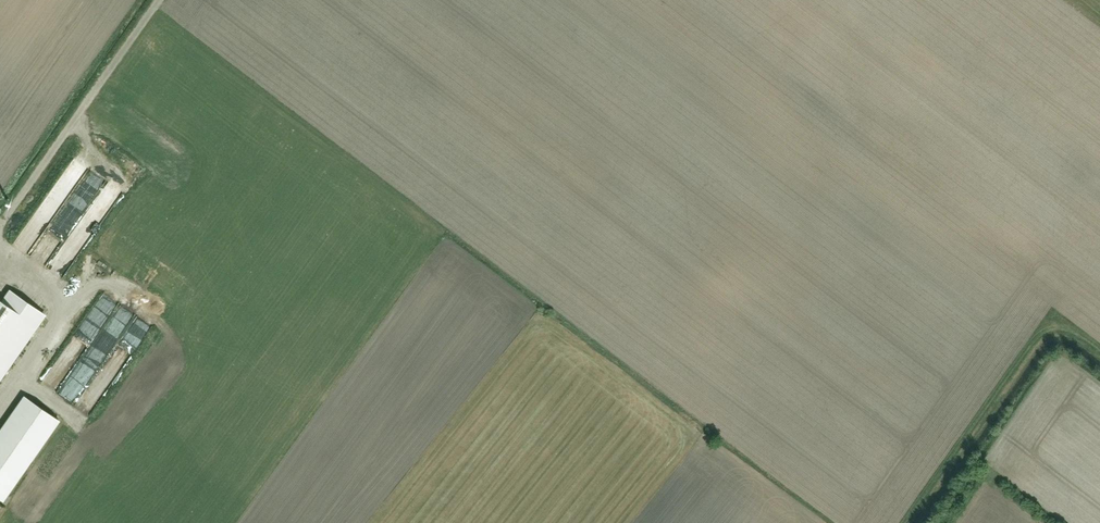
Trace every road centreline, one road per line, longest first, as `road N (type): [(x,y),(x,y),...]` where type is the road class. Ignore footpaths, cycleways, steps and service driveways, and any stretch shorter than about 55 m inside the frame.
road 1 (track): [(157,0),(0,228)]
road 2 (track): [(0,249),(58,304),(57,320),(0,401)]

